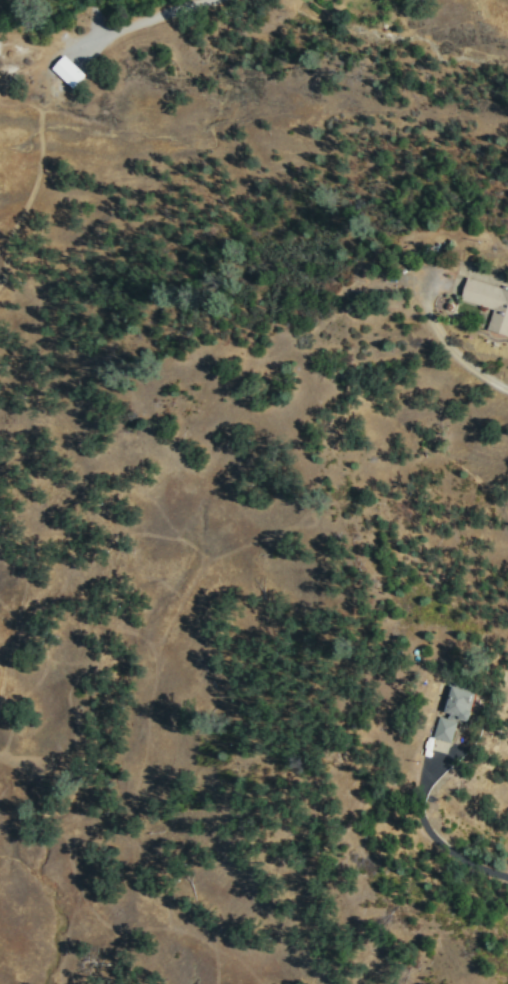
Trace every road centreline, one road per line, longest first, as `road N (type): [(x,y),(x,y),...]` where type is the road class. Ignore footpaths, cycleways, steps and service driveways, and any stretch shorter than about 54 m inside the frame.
road 1 (residential): [(507,385),(437,331),(424,295)]

